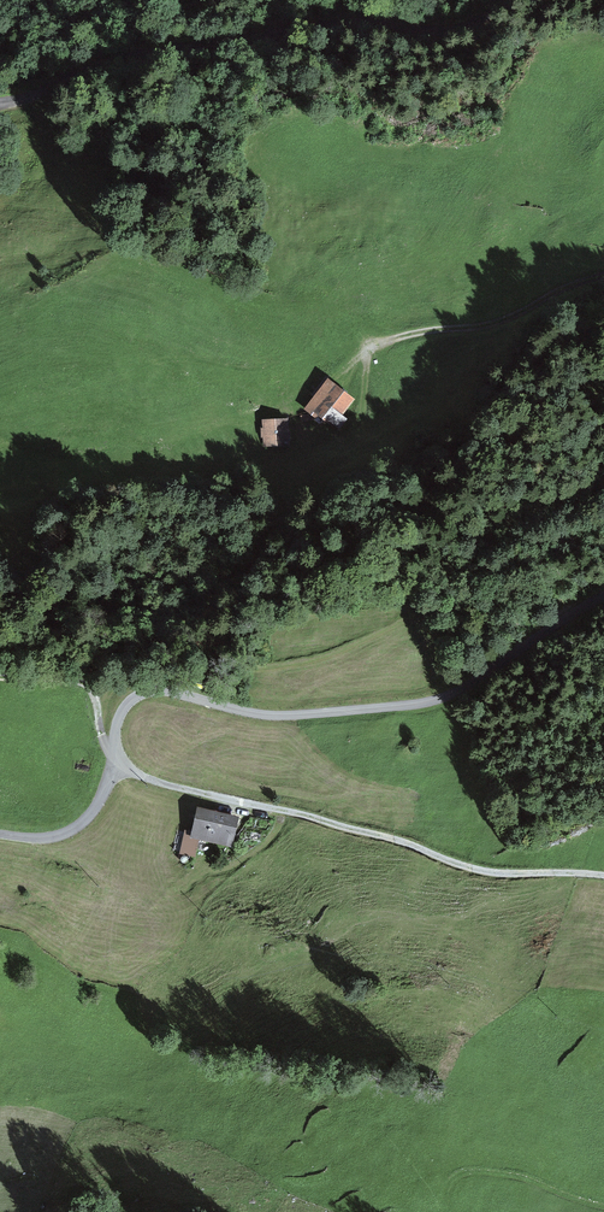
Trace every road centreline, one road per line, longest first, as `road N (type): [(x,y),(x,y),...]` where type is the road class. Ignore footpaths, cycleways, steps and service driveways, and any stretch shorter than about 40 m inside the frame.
road 1 (unclassified): [(603,595),(435,700),(274,716),(164,691),(142,694),(119,717),(120,761)]
road 2 (unclassified): [(0,103),(130,55),(357,22),(450,31),(508,0)]
road 3 (unclassified): [(120,761),(148,779),(387,835),(452,859),(603,875)]
road 4 (track): [(361,412),(374,347),(492,323),(603,275)]
road 5 (track): [(0,664),(84,675),(103,741),(115,748)]
road 6 (unclassified): [(120,761),(95,808),(66,833),(0,834)]

